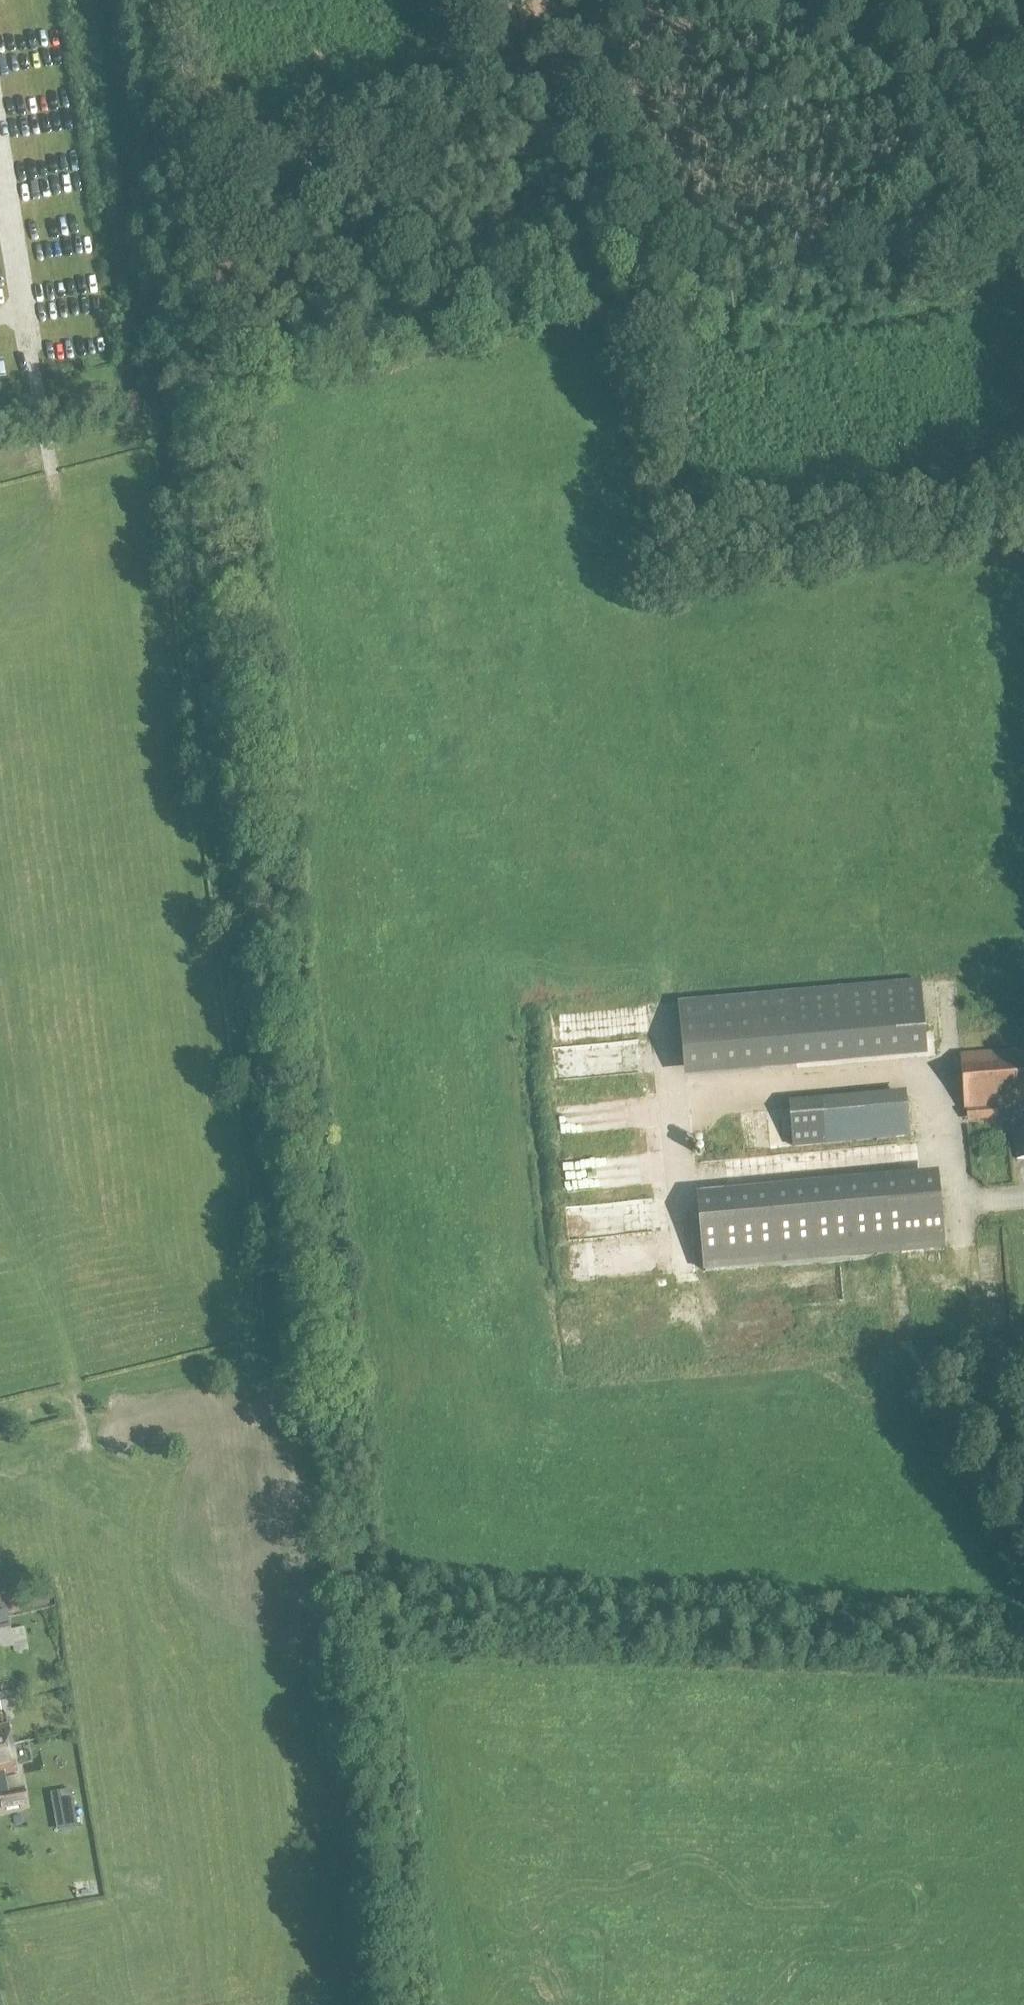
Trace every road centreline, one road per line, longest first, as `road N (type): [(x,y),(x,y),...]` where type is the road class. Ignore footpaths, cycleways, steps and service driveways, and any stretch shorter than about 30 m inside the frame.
road 1 (track): [(0,405),(23,401),(36,373),(0,158)]
road 2 (track): [(1023,1553),(964,1468),(916,1337)]
road 3 (track): [(585,0),(610,139)]

